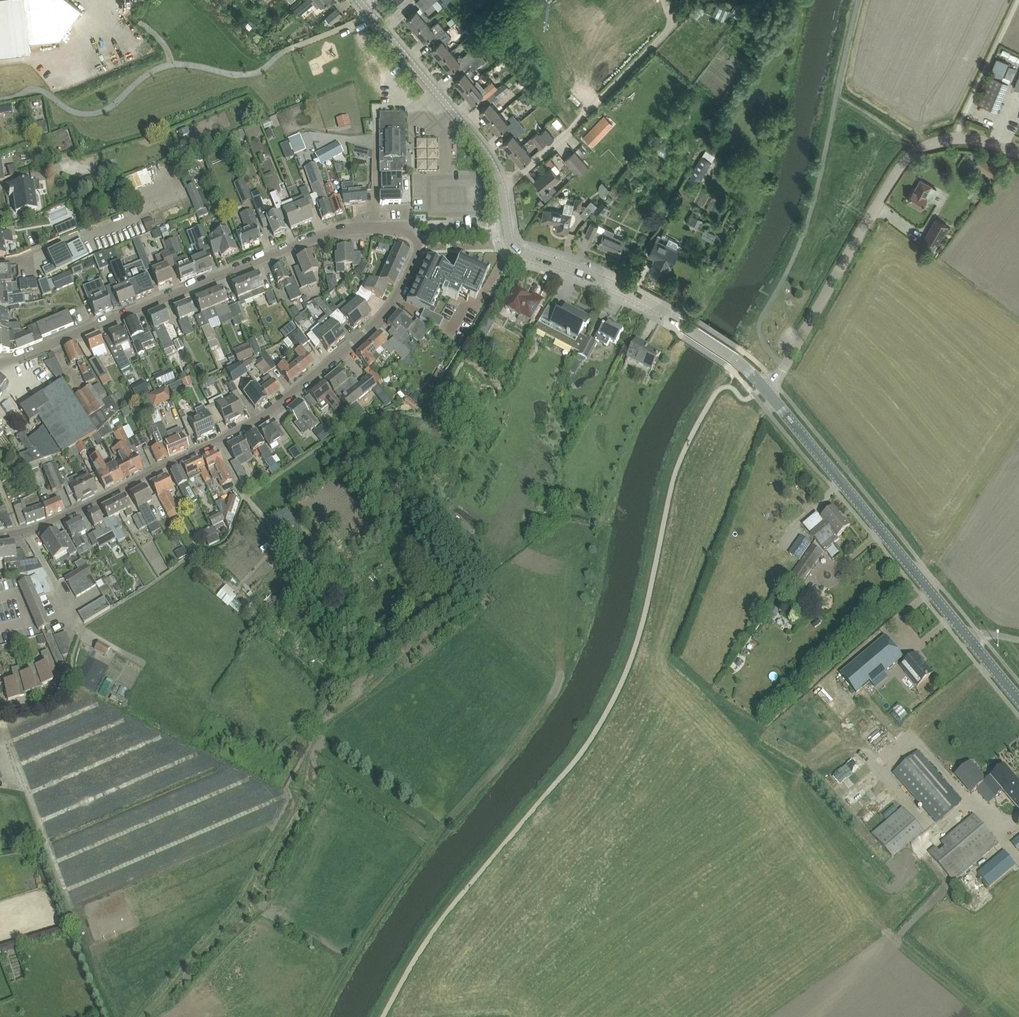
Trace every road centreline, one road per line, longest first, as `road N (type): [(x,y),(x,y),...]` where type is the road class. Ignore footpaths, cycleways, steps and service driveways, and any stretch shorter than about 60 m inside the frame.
road 1 (residential): [(0,535),(101,499),(297,390),(395,297),(417,238)]
road 2 (residential): [(417,238),(412,230),(375,226),(299,242),(0,361)]
road 3 (unclassified): [(763,387),(779,374),(908,158),(965,136),(1018,152)]
road 4 (tertiary): [(970,638),(763,387)]
road 5 (tertiary): [(763,387),(688,328),(607,283),(522,251),(508,234)]
road 6 (unclassified): [(503,187),(663,36),(672,21),(665,0)]
road 7 (tertiary): [(503,187),(478,142),(357,0)]

